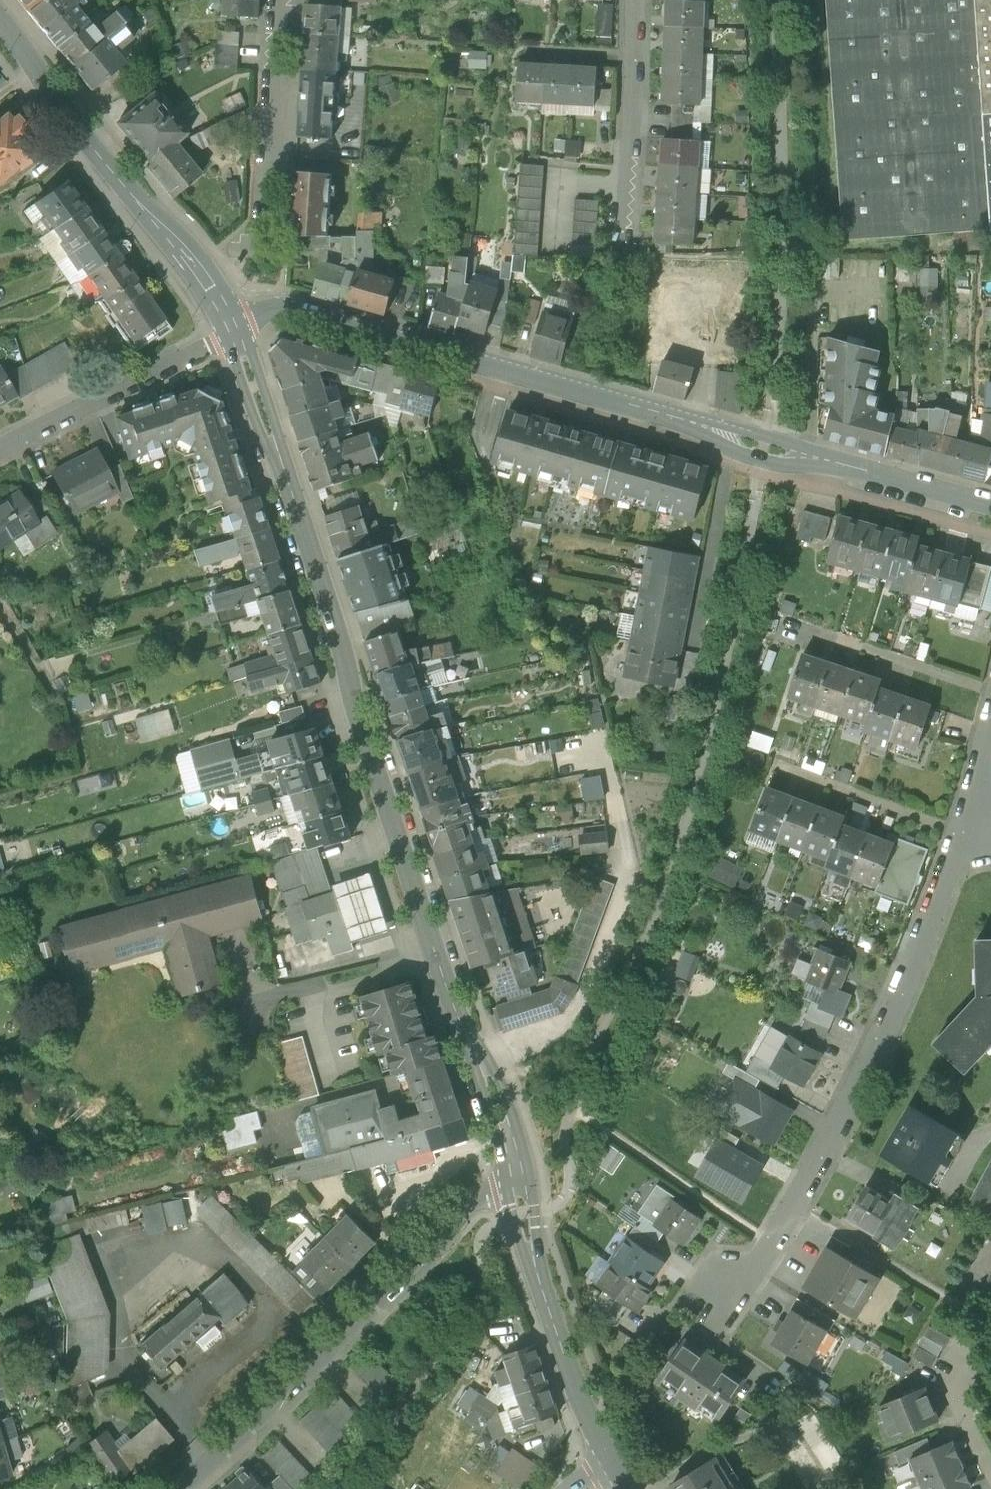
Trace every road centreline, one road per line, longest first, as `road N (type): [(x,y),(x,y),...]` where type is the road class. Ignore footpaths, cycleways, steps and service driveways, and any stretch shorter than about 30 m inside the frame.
road 1 (secondary): [(240,327),(451,998),(485,1061),(520,1177)]
road 2 (tertiary): [(990,504),(317,316),(290,312),(240,327)]
road 3 (residential): [(969,821),(886,1028),(723,1310)]
road 4 (residential): [(174,1488),(263,1414),(451,1213),(520,1177)]
road 5 (secondary): [(0,20),(207,274),(240,327)]
road 6 (secondary): [(520,1177),(543,1286),(608,1456)]
road 7 (residential): [(0,454),(240,327)]
road 8 (residential): [(255,247),(279,0)]
road 9 (residential): [(635,0),(626,233)]

